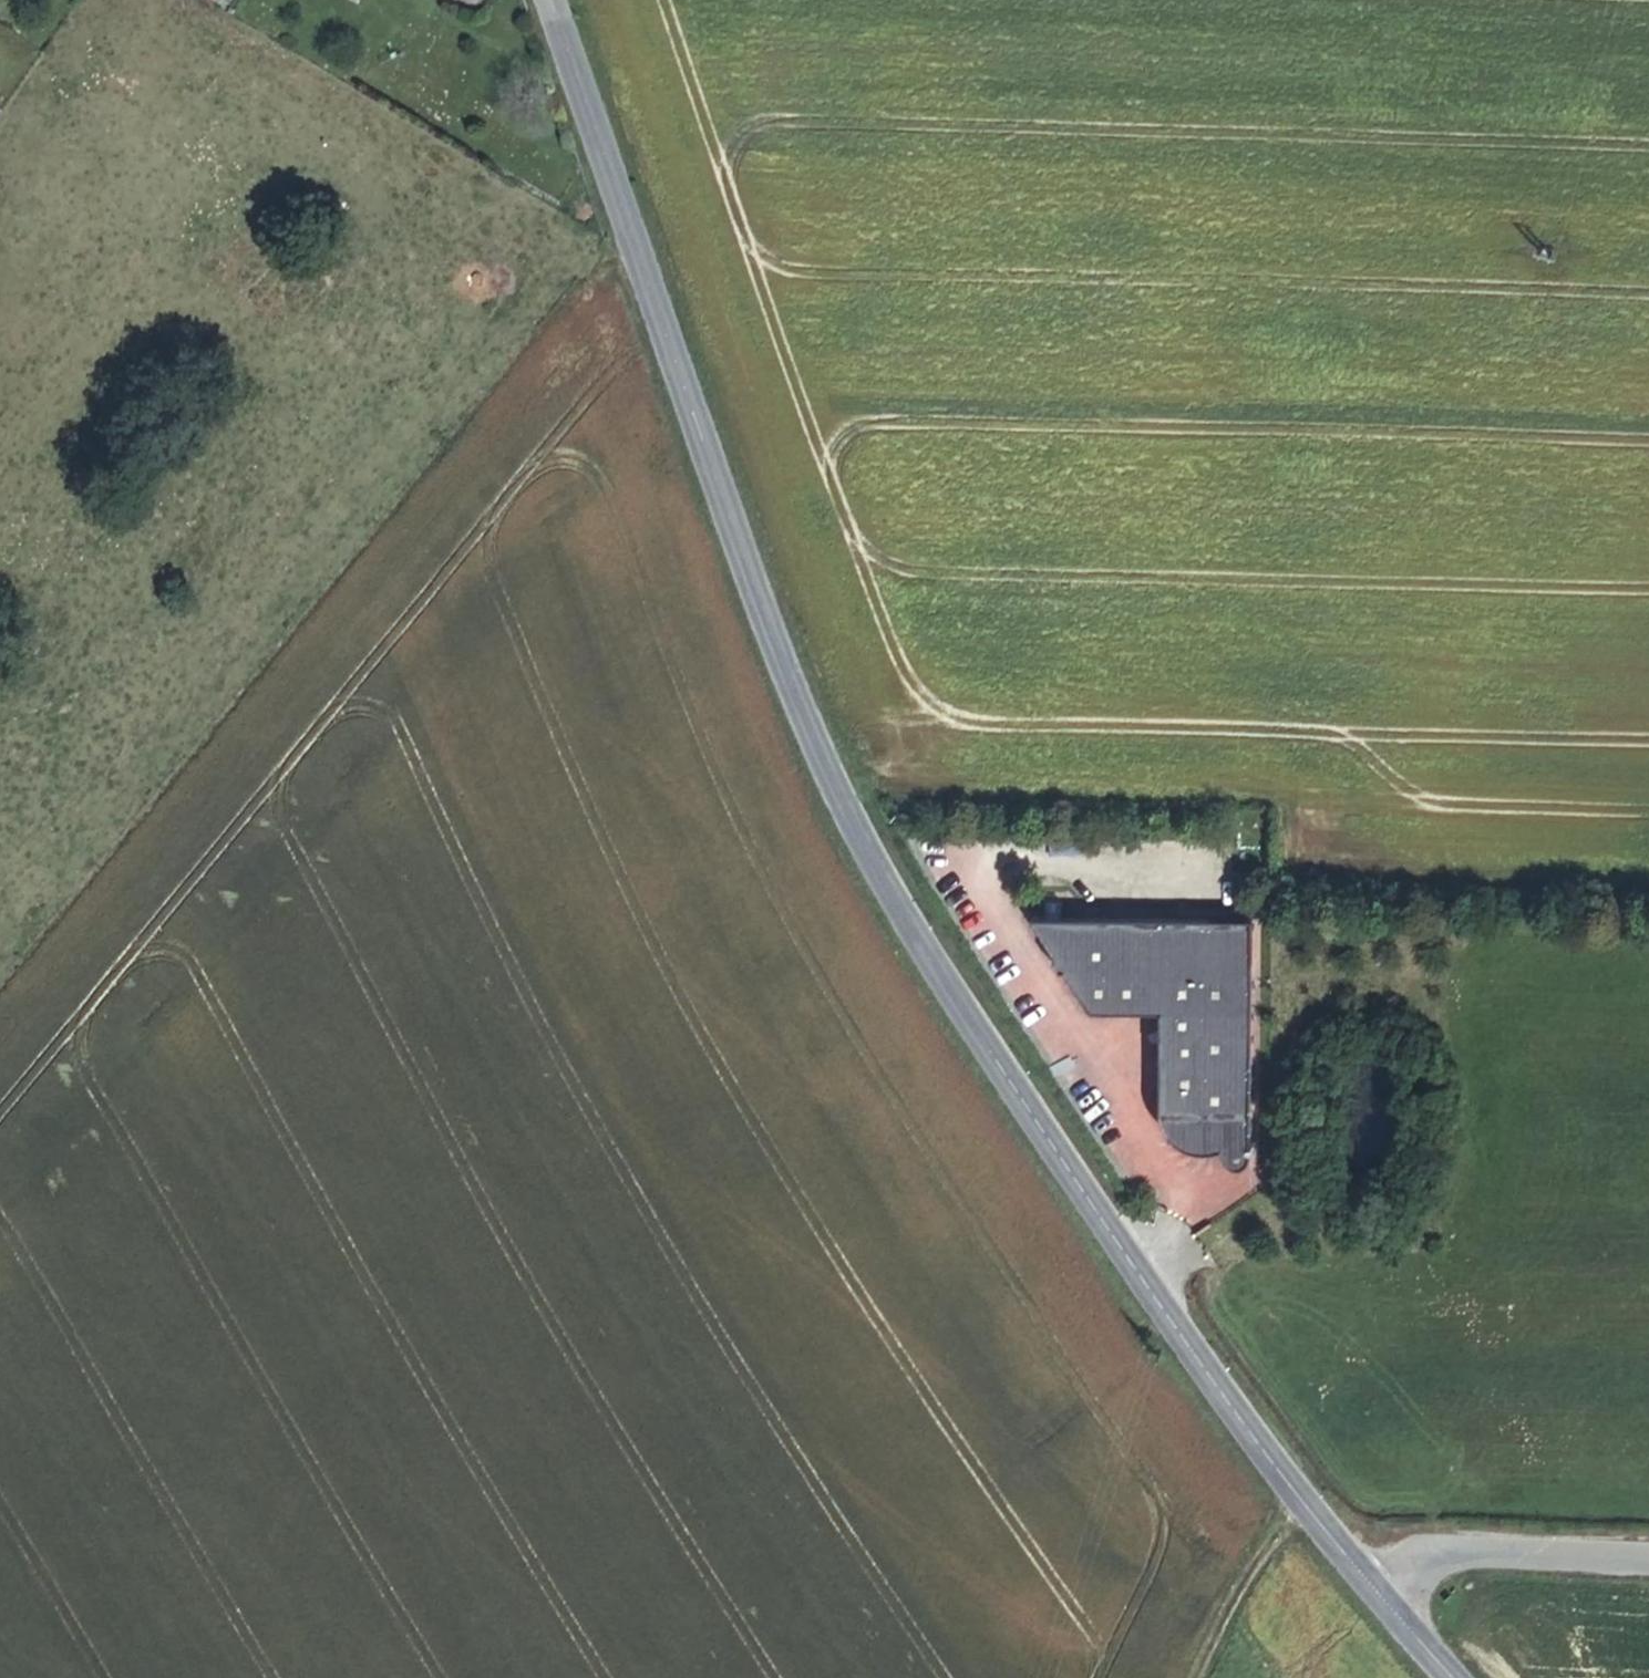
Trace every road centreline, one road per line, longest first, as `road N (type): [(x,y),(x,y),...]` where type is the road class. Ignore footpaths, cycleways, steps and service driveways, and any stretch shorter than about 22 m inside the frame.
road 1 (secondary): [(1379,1588),(1286,1479),(1001,1071),(847,807),(719,487),(552,0)]
road 2 (residential): [(1648,1555),(1455,1551),(1379,1588)]
road 3 (secondary): [(1459,1677),(1379,1588)]

